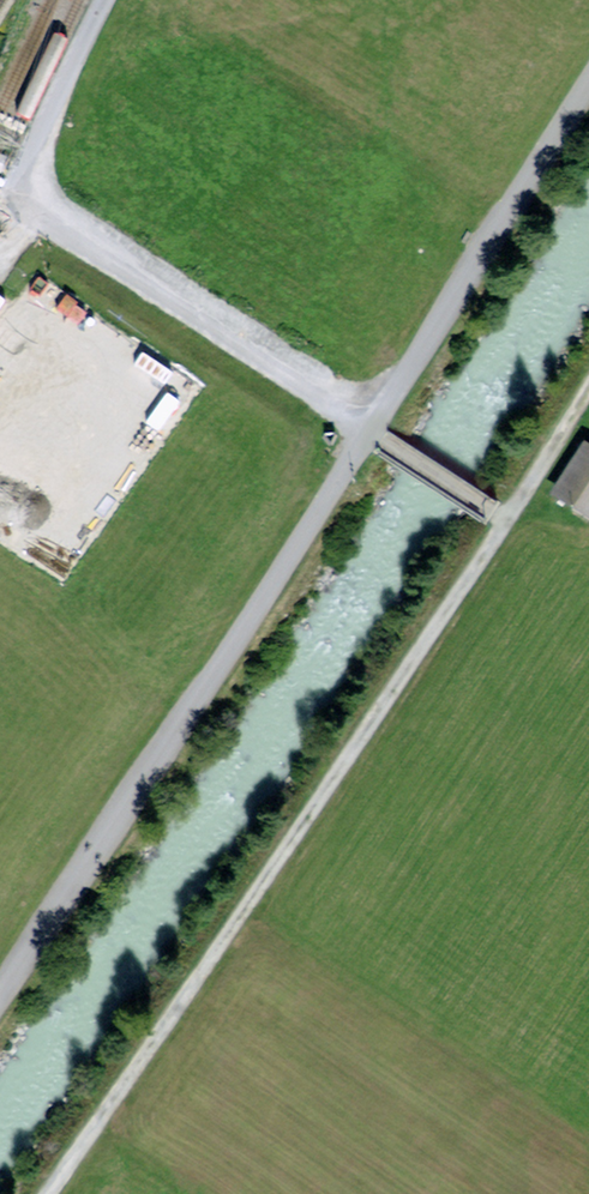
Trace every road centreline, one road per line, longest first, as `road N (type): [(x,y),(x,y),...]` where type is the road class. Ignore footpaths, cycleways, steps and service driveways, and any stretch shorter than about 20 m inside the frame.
road 1 (track): [(42,1193),(499,519)]
road 2 (unclassified): [(369,432),(0,996)]
road 3 (unclassified): [(369,432),(0,198),(105,0)]
road 4 (unclassified): [(588,81),(369,432)]
road 5 (track): [(499,519),(588,374)]

